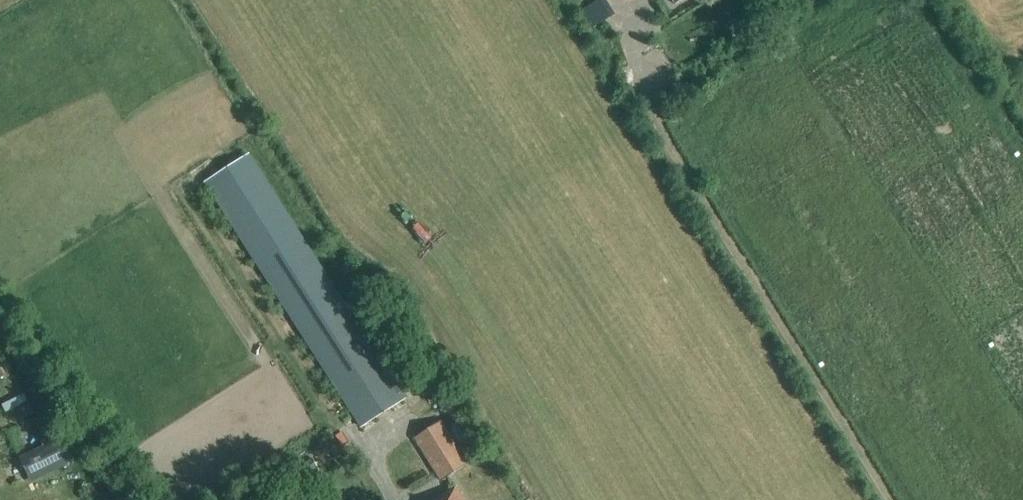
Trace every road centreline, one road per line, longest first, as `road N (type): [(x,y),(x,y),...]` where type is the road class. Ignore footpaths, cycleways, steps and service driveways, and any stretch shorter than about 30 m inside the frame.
road 1 (track): [(883,499),(632,94),(631,29)]

